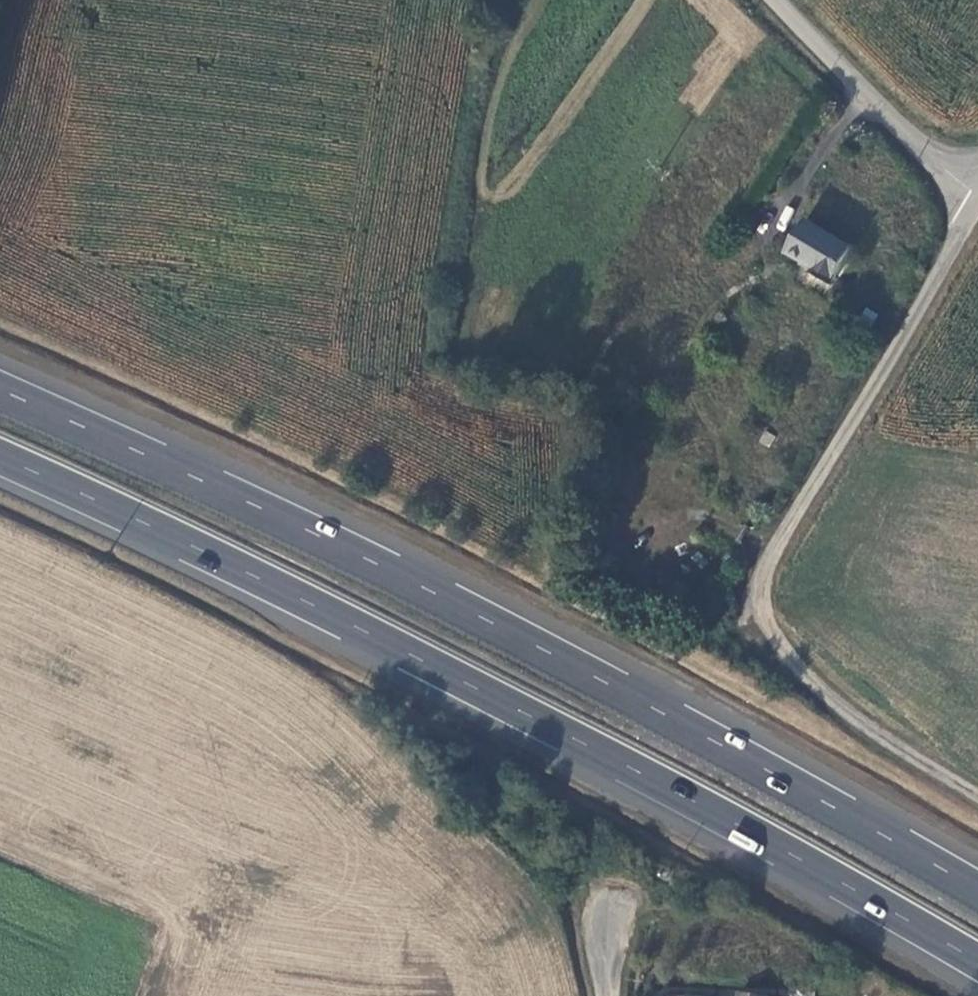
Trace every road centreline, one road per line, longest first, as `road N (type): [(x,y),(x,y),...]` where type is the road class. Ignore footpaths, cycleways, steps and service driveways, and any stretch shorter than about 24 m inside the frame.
road 1 (trunk): [(0,461),(511,710),(977,965)]
road 2 (trunk): [(977,892),(530,645),(0,393)]
road 3 (residential): [(974,215),(764,583),(766,619),(781,651),(813,687),(888,745)]
road 4 (unclassified): [(974,215),(763,0)]

